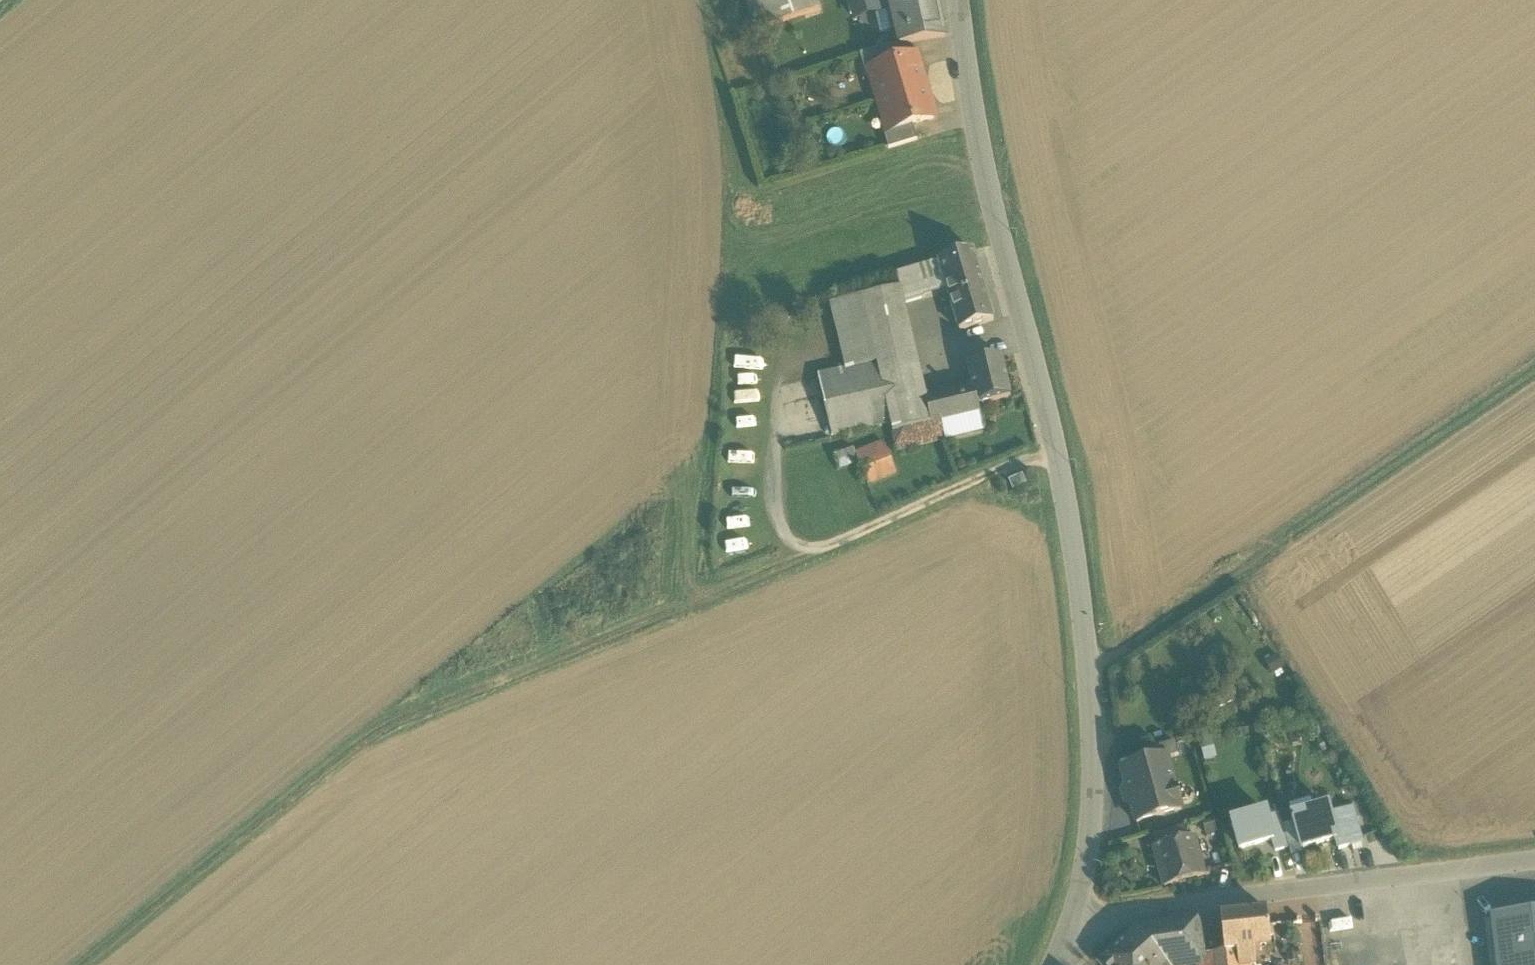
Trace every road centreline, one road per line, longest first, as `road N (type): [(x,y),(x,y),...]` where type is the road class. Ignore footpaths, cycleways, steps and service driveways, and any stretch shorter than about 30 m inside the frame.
road 1 (track): [(1060,449),(365,738),(85,964)]
road 2 (residential): [(957,0),(976,135),(1060,449),(1087,640),(1096,777),(1071,937)]
road 3 (track): [(1089,675),(1534,370)]
road 4 (residential): [(1534,860),(1125,914),(1071,937)]

